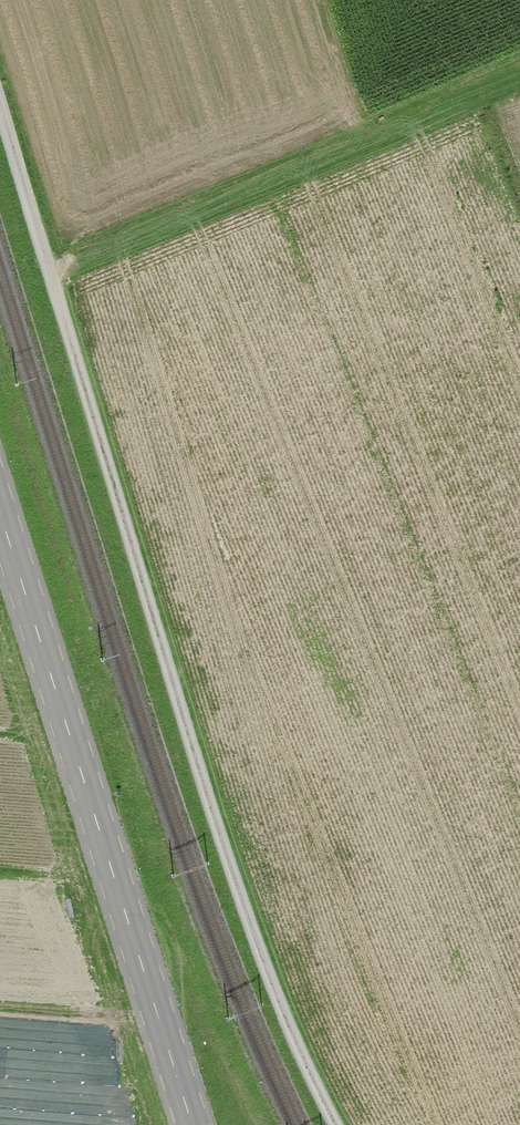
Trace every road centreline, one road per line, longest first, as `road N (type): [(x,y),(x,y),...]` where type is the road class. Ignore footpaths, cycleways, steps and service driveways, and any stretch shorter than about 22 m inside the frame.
road 1 (track): [(0,83),(215,820),(271,983),(335,1124)]
road 2 (tertiary): [(0,511),(192,1124)]
road 3 (track): [(519,78),(54,256)]

